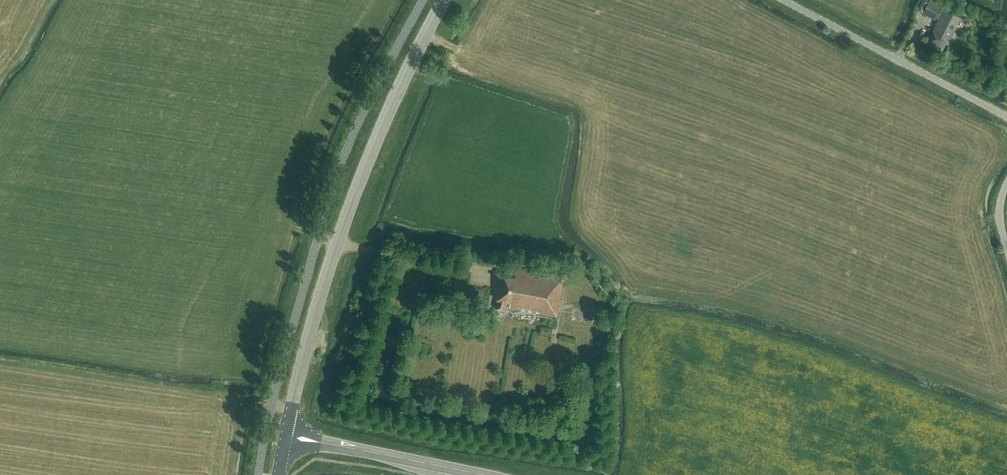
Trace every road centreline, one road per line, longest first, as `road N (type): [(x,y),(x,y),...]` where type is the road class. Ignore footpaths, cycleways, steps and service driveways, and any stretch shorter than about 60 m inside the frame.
road 1 (tertiary): [(288,429),(350,208),(445,0)]
road 2 (unclassified): [(1006,118),(783,0)]
road 3 (secondary): [(480,474),(339,446)]

